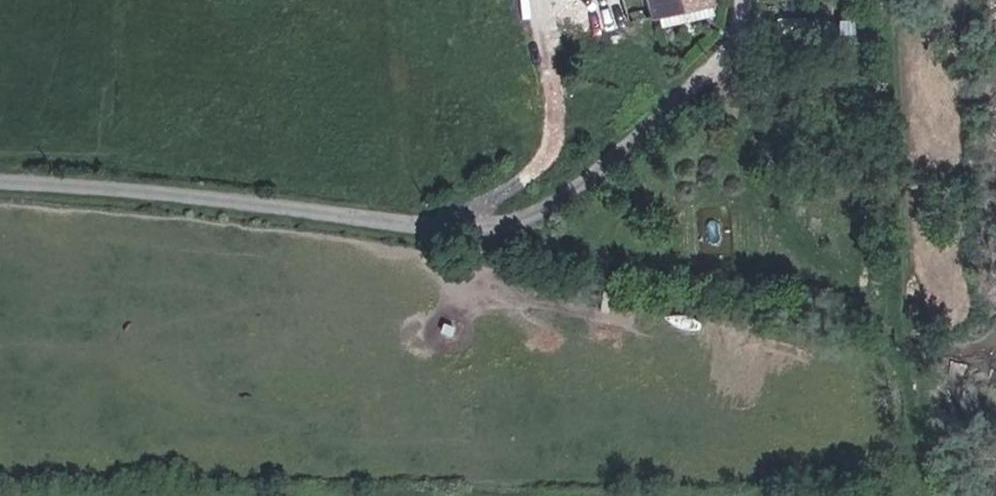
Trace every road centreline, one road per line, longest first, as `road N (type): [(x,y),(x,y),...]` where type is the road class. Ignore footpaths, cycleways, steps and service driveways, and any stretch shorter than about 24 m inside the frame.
road 1 (residential): [(0,188),(185,203),(448,246),(517,247),(706,64),(715,0)]

